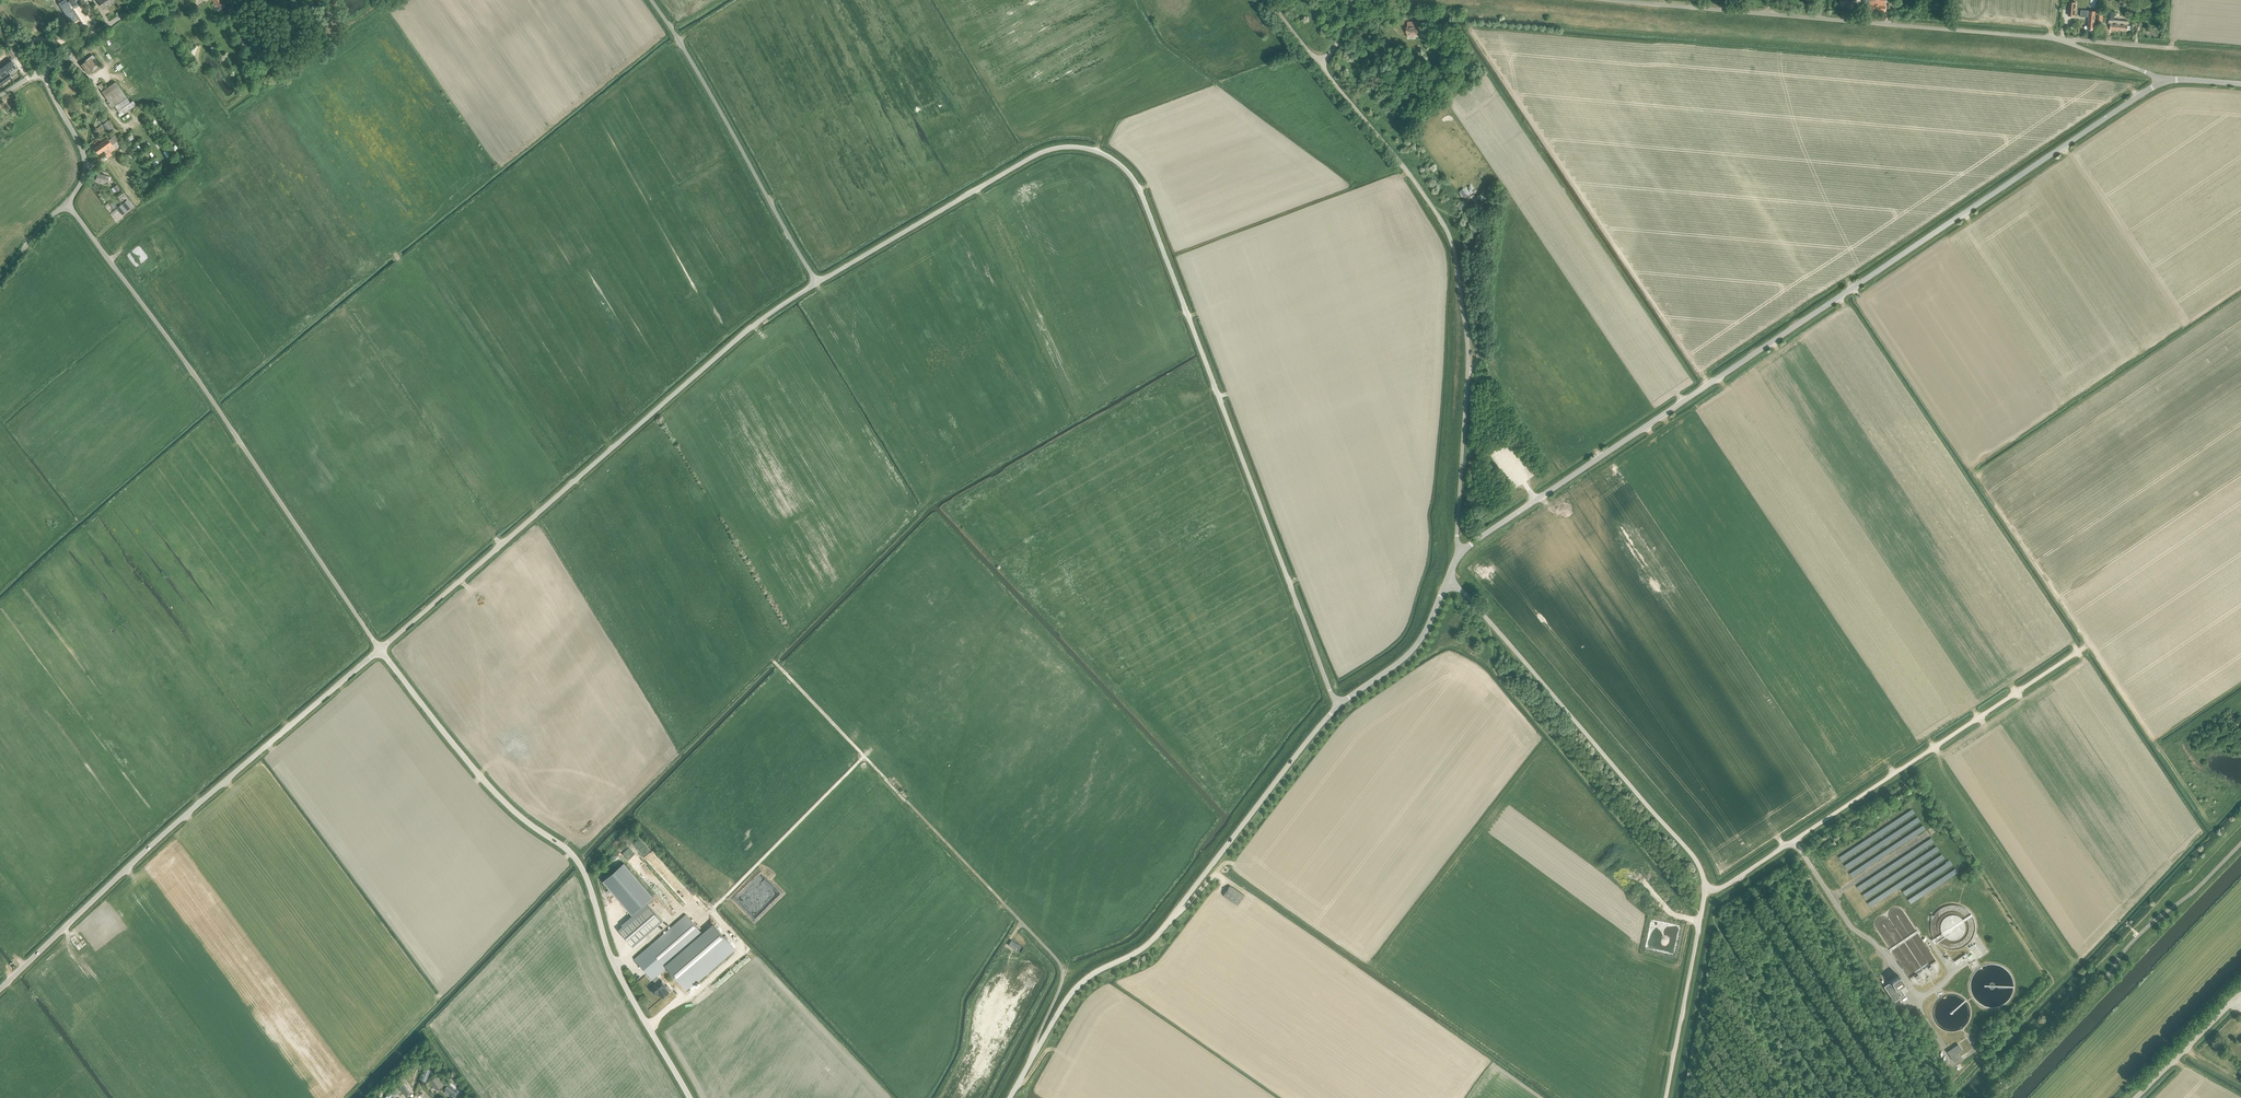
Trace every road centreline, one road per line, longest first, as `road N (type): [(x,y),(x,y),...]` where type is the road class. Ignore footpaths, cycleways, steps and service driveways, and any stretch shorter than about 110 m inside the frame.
road 1 (unclassified): [(817,282),(1041,156),(1079,149),(1110,158),(1132,176),(1146,207),(1340,705)]
road 2 (unclassified): [(1462,552),(2163,81)]
road 3 (unclassified): [(379,649),(746,331),(817,282)]
road 4 (unclassified): [(690,1097),(619,976),(577,861),(490,787),(379,649)]
road 5 (unclassified): [(379,649),(67,204)]
road 6 (unclassified): [(1462,552),(1468,362),(1454,247),(1322,63)]
road 7 (unclassified): [(1010,1097),(1070,995),(1151,941),(1340,705)]
road 8 (unclassified): [(0,989),(379,649)]
road 9 (unclassified): [(1704,890),(1719,889),(1794,841),(2080,650)]
road 10 (unclassified): [(2065,39),(1631,0)]
road 11 (unclassified): [(1704,890),(1691,852),(1447,580)]
road 12 (unclassified): [(817,282),(651,0)]
road 13 (unclassified): [(1665,1097),(1704,890)]
road 14 (unclassified): [(1340,705),(1416,646),(1447,580)]
road 15 (unclassified): [(67,204),(83,180),(84,156),(41,71)]
road 16 (tertiary): [(2240,993),(2136,1097)]
road 17 (track): [(1419,13),(1562,27)]
road 18 (unclassified): [(41,71),(144,0)]

